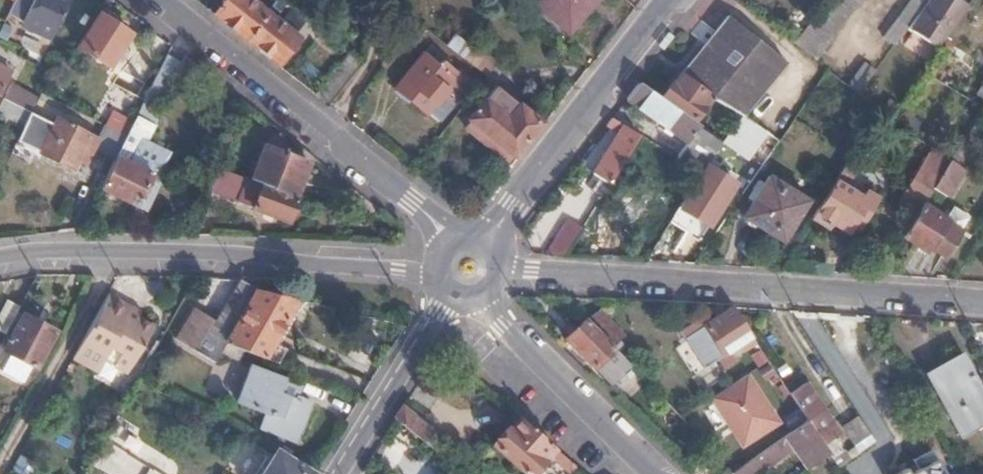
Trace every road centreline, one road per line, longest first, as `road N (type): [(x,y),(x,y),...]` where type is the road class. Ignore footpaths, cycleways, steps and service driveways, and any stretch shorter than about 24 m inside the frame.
road 1 (residential): [(982,301),(463,268)]
road 2 (residential): [(0,261),(463,268)]
road 3 (residential): [(156,0),(442,223),(463,268)]
road 4 (tertiary): [(463,268),(679,0)]
road 5 (residential): [(654,473),(517,336),(463,268)]
road 6 (tertiary): [(463,268),(342,473)]

